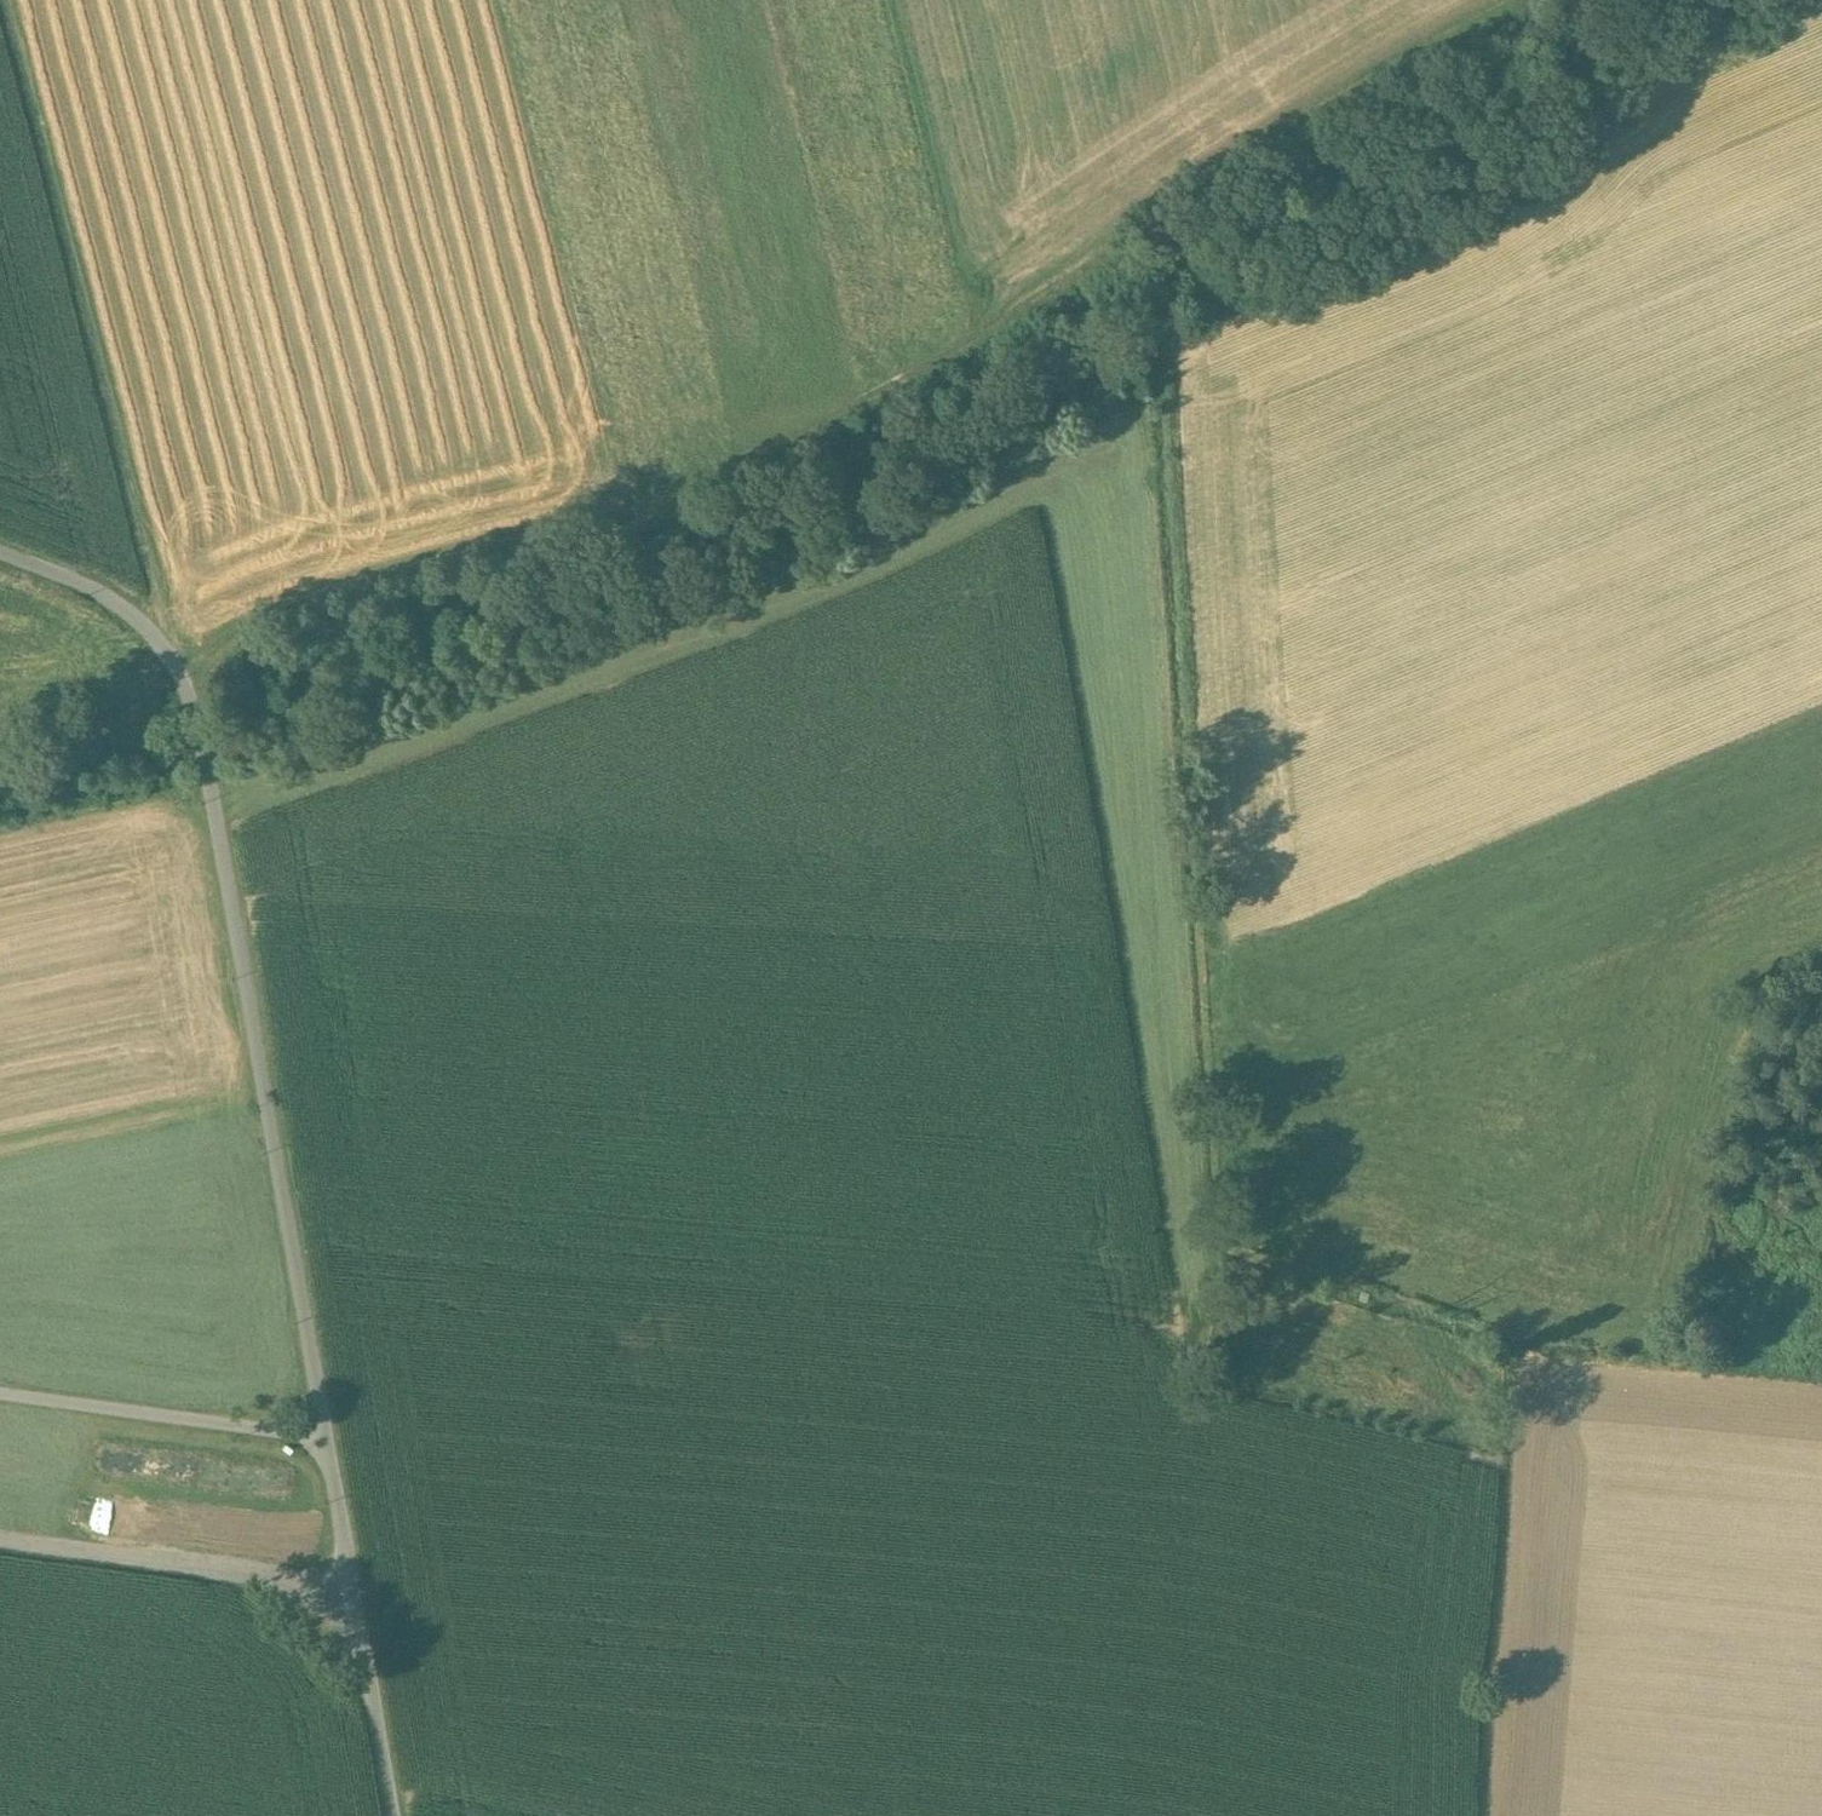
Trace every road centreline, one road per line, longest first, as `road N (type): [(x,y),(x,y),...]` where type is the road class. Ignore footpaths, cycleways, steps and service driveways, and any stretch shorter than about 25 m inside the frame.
road 1 (unclassified): [(391,1815),(211,791),(188,698),(154,633),(74,582),(0,553)]
road 2 (track): [(0,20),(154,633)]

